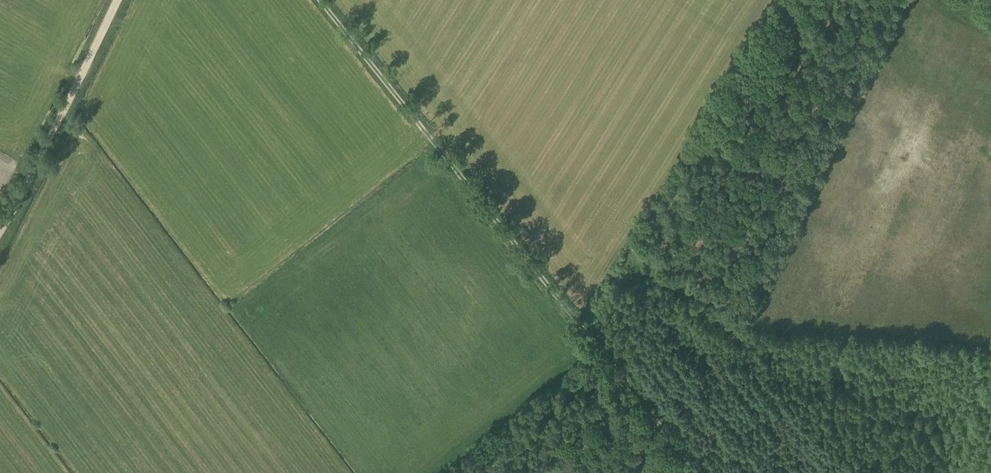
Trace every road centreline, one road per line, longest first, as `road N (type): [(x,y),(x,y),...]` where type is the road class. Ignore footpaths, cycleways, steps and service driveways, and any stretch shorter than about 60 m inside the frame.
road 1 (track): [(322,0),(696,472)]
road 2 (track): [(0,230),(115,0)]

